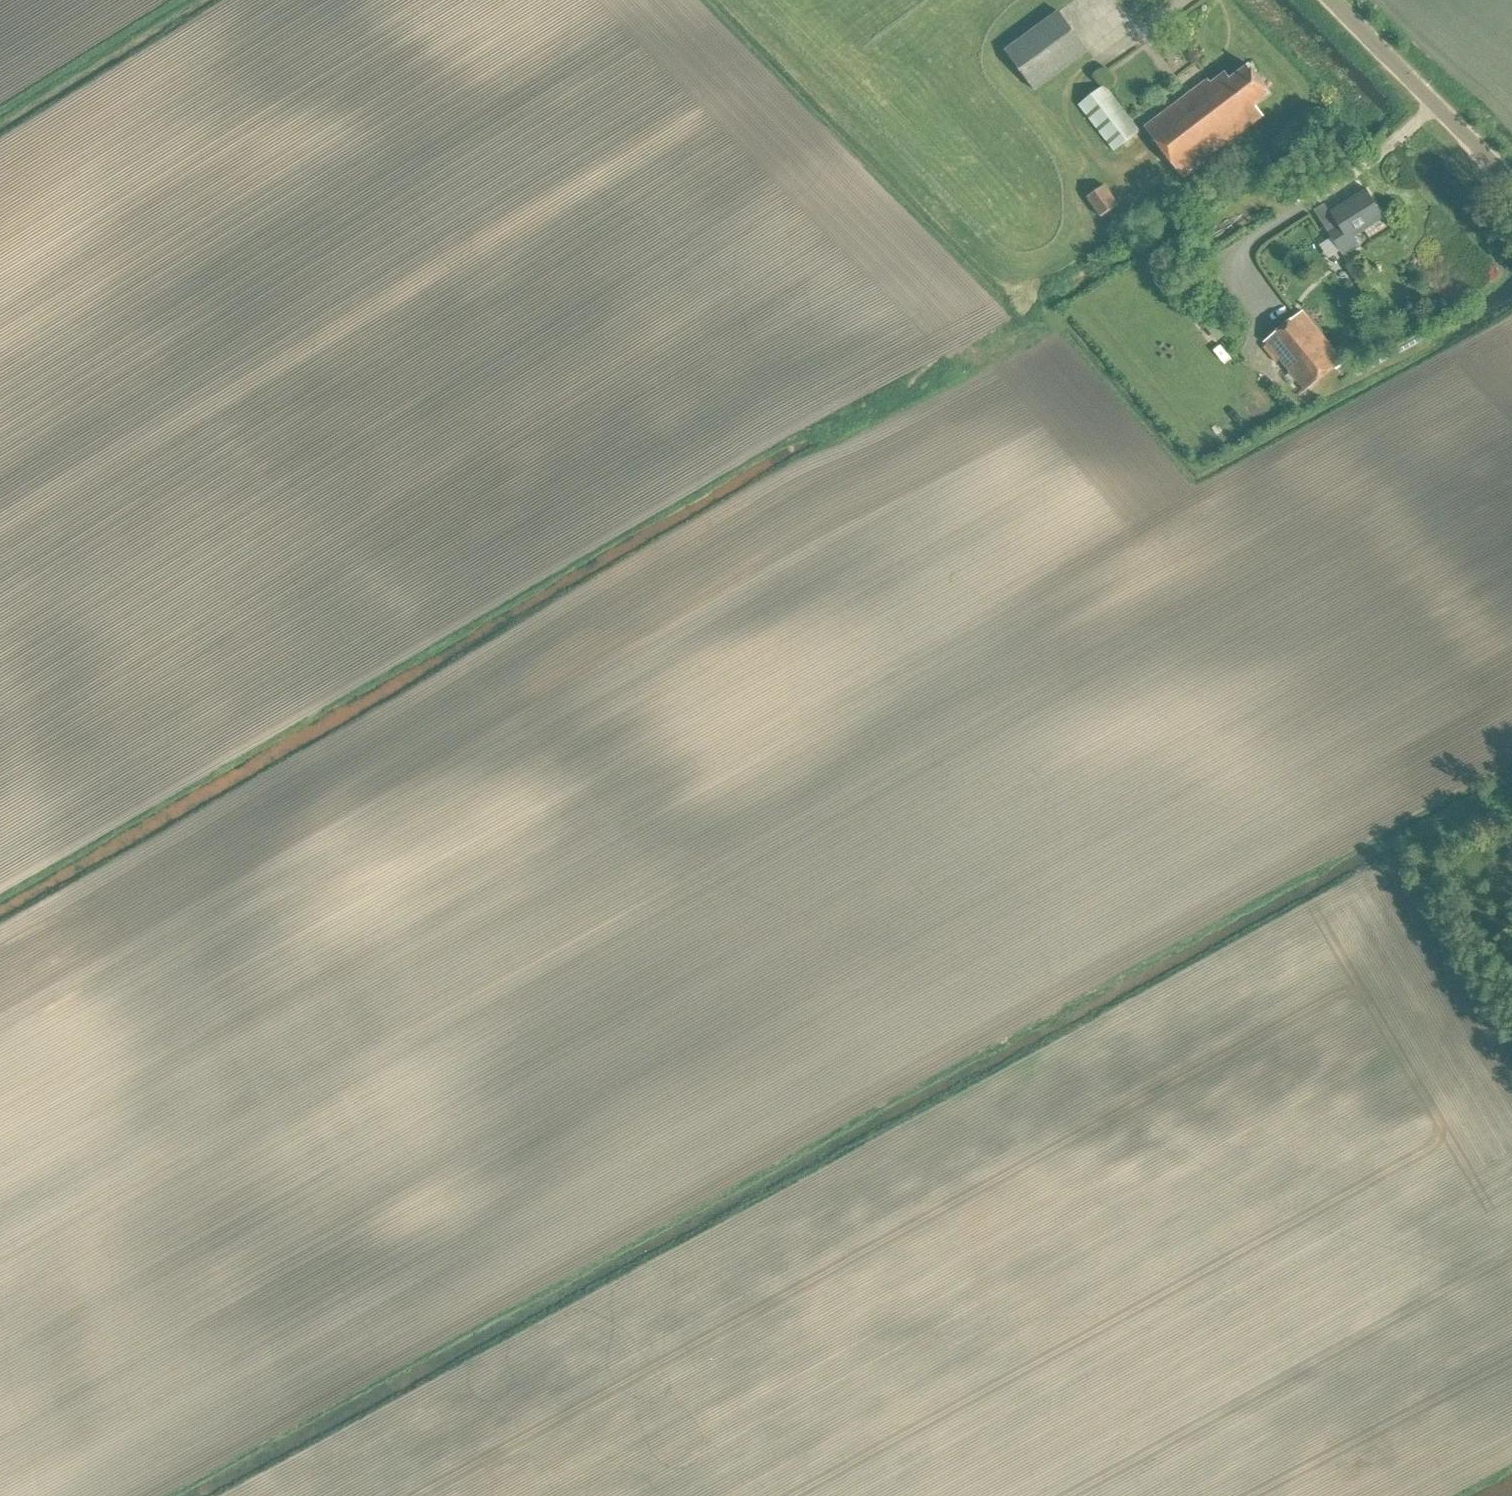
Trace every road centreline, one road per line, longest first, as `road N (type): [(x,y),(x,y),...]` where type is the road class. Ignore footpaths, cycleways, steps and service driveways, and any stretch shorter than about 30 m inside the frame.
road 1 (unclassified): [(1511,183),(1331,0)]

